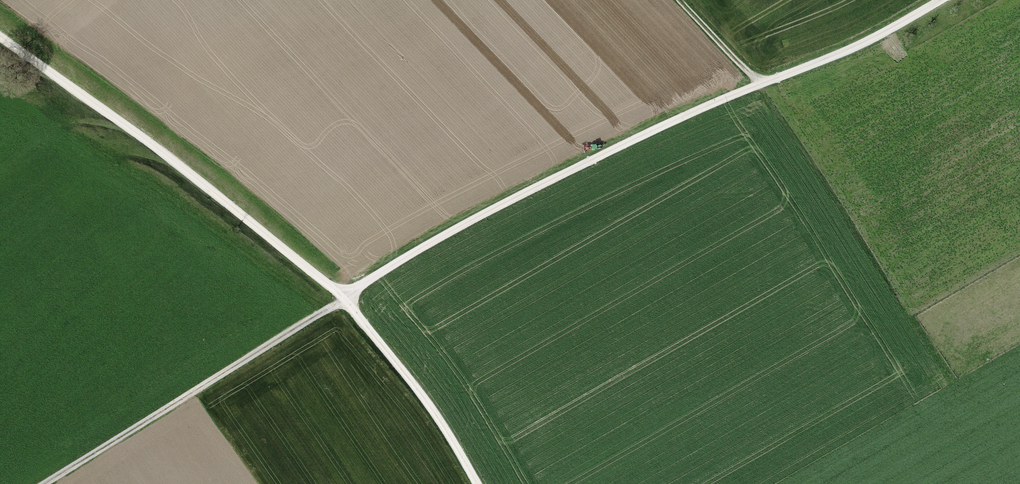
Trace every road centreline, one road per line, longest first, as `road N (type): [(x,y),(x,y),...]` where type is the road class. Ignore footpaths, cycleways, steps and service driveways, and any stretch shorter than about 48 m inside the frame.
road 1 (track): [(346,296),(472,218),(833,57),(940,0)]
road 2 (track): [(0,38),(346,296),(433,410),(476,483)]
road 3 (track): [(346,296),(41,483)]

